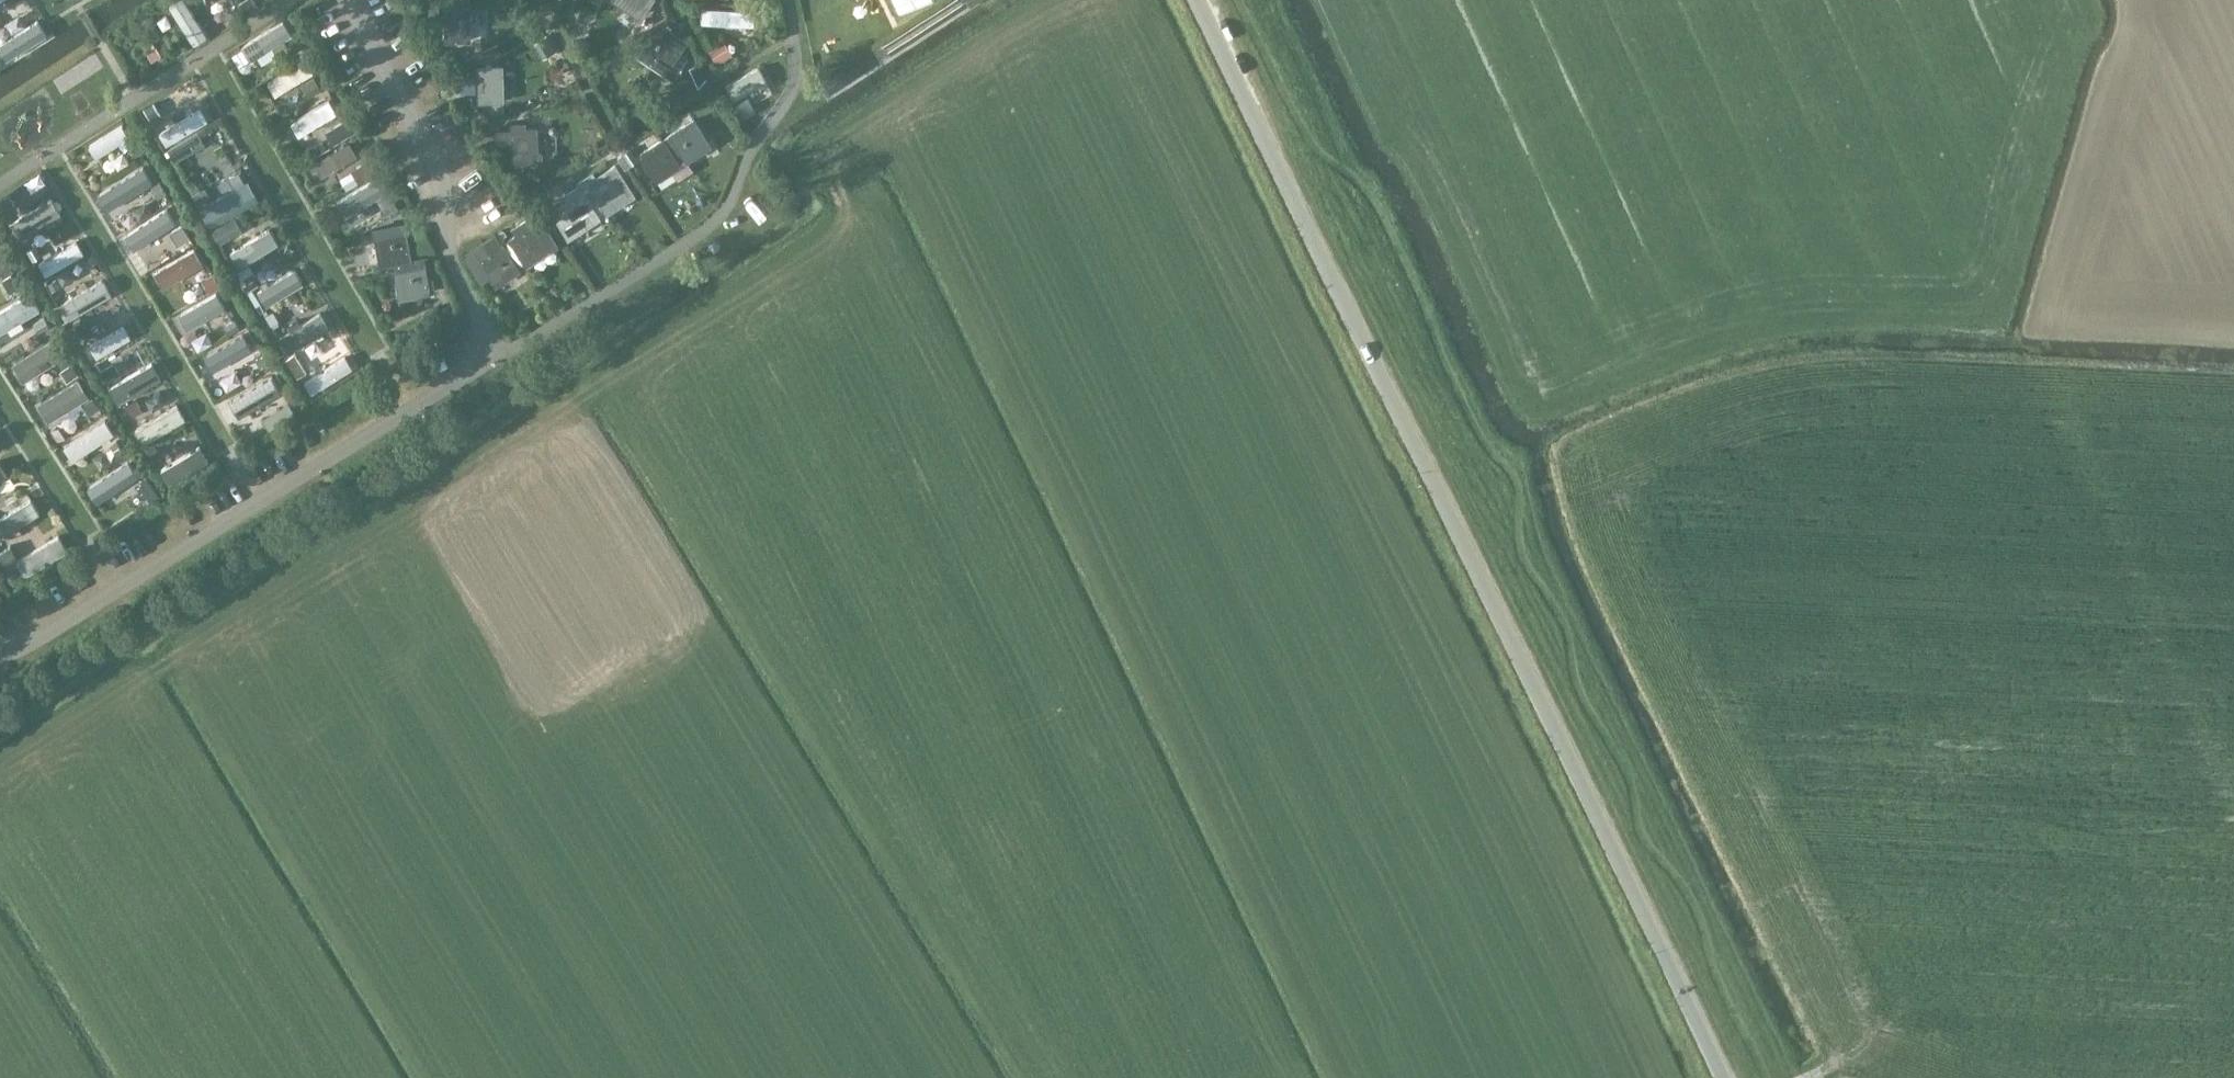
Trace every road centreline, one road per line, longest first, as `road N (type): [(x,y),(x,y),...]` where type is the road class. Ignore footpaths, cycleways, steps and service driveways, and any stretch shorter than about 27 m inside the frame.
road 1 (unclassified): [(1723,1077),(1195,0)]

